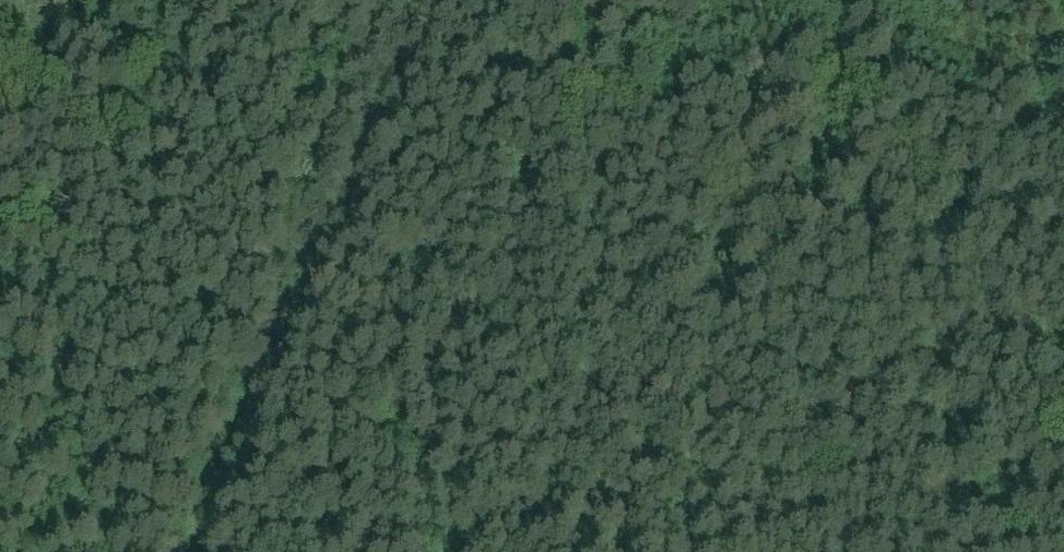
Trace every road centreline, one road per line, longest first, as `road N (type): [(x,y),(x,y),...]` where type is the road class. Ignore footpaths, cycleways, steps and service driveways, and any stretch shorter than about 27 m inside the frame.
road 1 (track): [(198,551),(438,0)]

